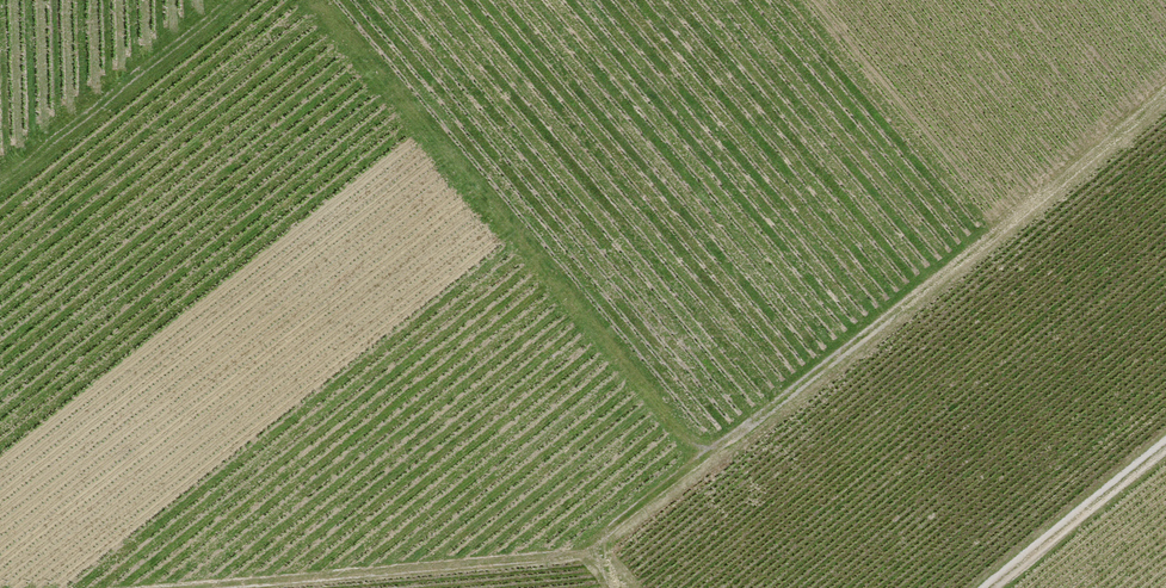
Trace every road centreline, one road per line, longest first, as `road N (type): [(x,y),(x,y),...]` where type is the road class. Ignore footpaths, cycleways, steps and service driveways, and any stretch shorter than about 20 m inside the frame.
road 1 (track): [(1165,94),(594,549)]
road 2 (track): [(710,456),(317,0)]
road 3 (track): [(594,549),(179,587)]
road 4 (track): [(0,187),(240,0)]
road 5 (track): [(1165,449),(995,587)]

